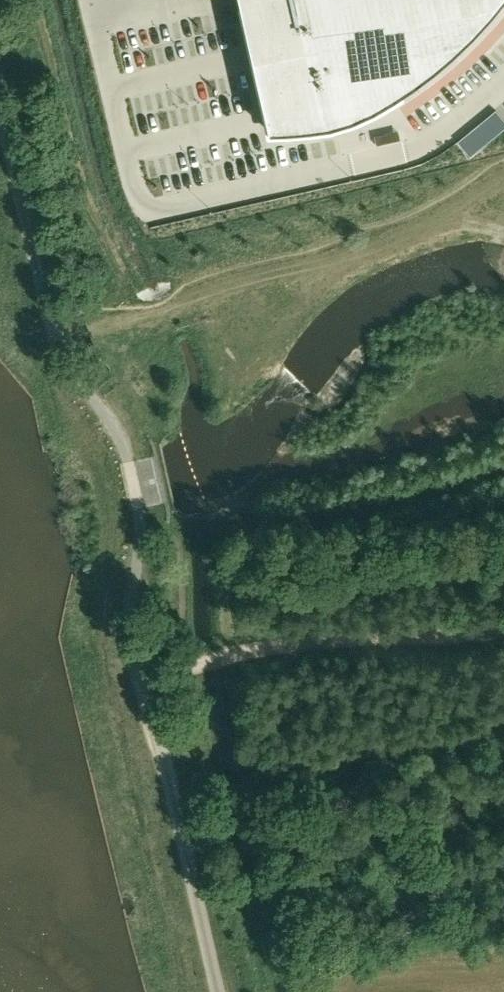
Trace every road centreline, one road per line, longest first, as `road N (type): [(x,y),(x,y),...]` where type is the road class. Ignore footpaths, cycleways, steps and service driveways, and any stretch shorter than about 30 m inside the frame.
road 1 (unclassified): [(217,991),(132,648),(140,516),(130,460),(49,321),(0,113)]
road 2 (track): [(60,348),(204,291),(382,252),(503,173)]
road 3 (track): [(503,468),(372,497),(269,508),(225,522),(229,658)]
road 4 (track): [(139,680),(256,651),(503,631)]

